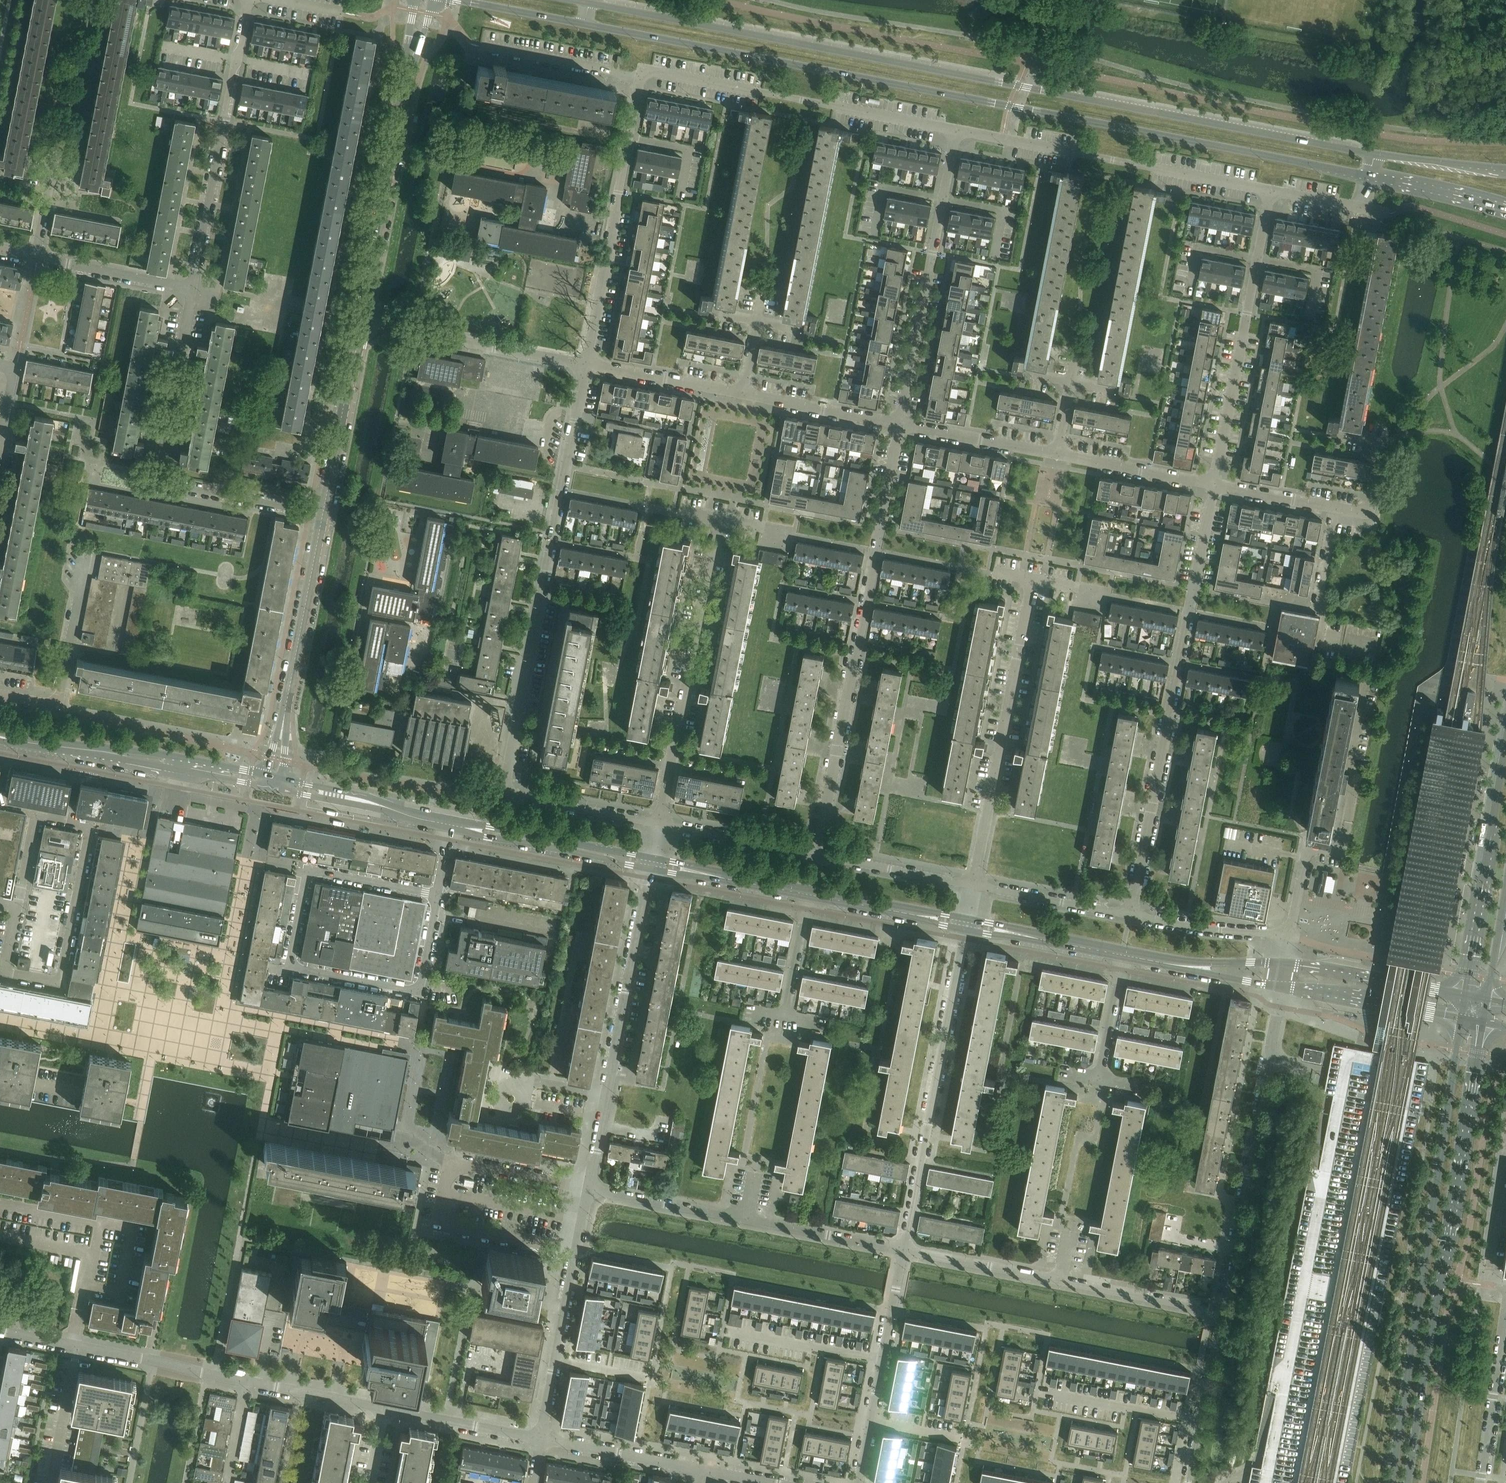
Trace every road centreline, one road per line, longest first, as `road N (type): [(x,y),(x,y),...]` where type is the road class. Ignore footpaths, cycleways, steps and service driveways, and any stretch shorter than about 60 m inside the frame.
road 1 (secondary): [(1376,154),(588,4)]
road 2 (secondary): [(583,25),(1370,178)]
road 3 (residential): [(659,824),(497,795),(576,363)]
road 4 (secondary): [(1463,1019),(1392,1482)]
road 5 (secondary): [(1409,1482),(1484,1023)]
road 6 (residential): [(437,894),(308,869),(288,967),(417,991),(435,914)]
road 7 (residential): [(816,855),(900,422)]
road 8 (residential): [(1131,916),(1215,485)]
road 9 (residential): [(323,514),(158,483),(191,287)]
road 10 (residential): [(1035,559),(974,885)]
road 11 (residential): [(967,924),(904,1249)]
road 12 (residential): [(361,321),(423,0)]
road 13 (residential): [(638,79),(654,73),(957,130)]
road 14 (residential): [(1221,1313),(904,1249)]
road 15 (residential): [(904,1249),(588,1191)]
road 16 (residential): [(957,130),(1269,191)]
road 17 (residential): [(716,520),(659,824)]
road 18 (residential): [(1215,485),(1269,191)]
road 19 (residential): [(900,422),(957,130)]
road 20 (residential): [(576,363),(638,79)]
road 21 (tertiary): [(276,777),(0,733)]
road 22 (tertiary): [(0,741),(275,789)]
road 23 (residential): [(276,777),(323,514)]
road 24 (secondary): [(1505,748),(1465,999)]
road 25 (residential): [(588,1191),(541,1439)]
road 26 (residential): [(0,1331),(247,1382)]
road 27 (residential): [(904,1249),(859,1482)]
road 28 (residential): [(191,287),(237,59)]
road 29 (residential): [(650,870),(607,1096)]
road 30 (residential): [(361,321),(576,363)]
road 31 (tertiary): [(652,857),(451,821)]
road 32 (tertiary): [(450,829),(650,870)]
road 33 (residential): [(323,514),(361,321)]
road 34 (residential): [(1480,1482),(1505,1290)]
road 35 (residential): [(1233,1250),(1274,1064)]
road 36 (tertiary): [(1280,988),(1463,1019)]
road 37 (tertiary): [(1465,999),(1284,962)]
road 38 (tertiary): [(451,821),(276,777)]
road 39 (tertiary): [(275,789),(450,829)]
road 40 (residential): [(1188,1482),(1221,1313)]
road 41 (residential): [(576,363),(744,393)]
road 42 (residential): [(381,1408),(541,1439)]
road 43 (residential): [(1056,452),(1215,485)]
road 44 (residential): [(480,46),(638,79)]
road 45 (tertiary): [(1284,962),(1123,954)]
road 46 (residential): [(974,885),(816,855)]
road 47 (tertiary): [(809,895),(967,924)]
road 48 (tertiary): [(1123,954),(1280,988)]
road 49 (residential): [(816,855),(659,824)]
road 50 (residential): [(1131,916),(974,885)]
road 51 (residential): [(541,1439),(698,1470)]
road 52 (residential): [(57,707),(80,549)]
road 53 (tertiary): [(967,924),(1123,954)]
road 54 (residential): [(900,422),(1056,452)]
road 55 (residential): [(744,393),(900,422)]
road 56 (residential): [(1288,937),(1131,916)]
road 57 (residential): [(191,287),(37,257)]
road 58 (residential): [(1334,508),(1371,514),(1386,445),(1340,437)]
road 59 (secondary): [(1370,178),(1505,213)]
road 60 (residential): [(247,1382),(381,1408)]
road 61 (residential): [(1288,937),(1308,838),(1340,844)]
road 62 (secondary): [(1505,171),(1376,154)]
road 63 (residential): [(1100,1081),(1123,954)]
road 64 (secondary): [(458,0),(583,25)]
road 65 (residential): [(784,1019),(809,895)]
road 66 (residential): [(1215,485),(1334,508)]

